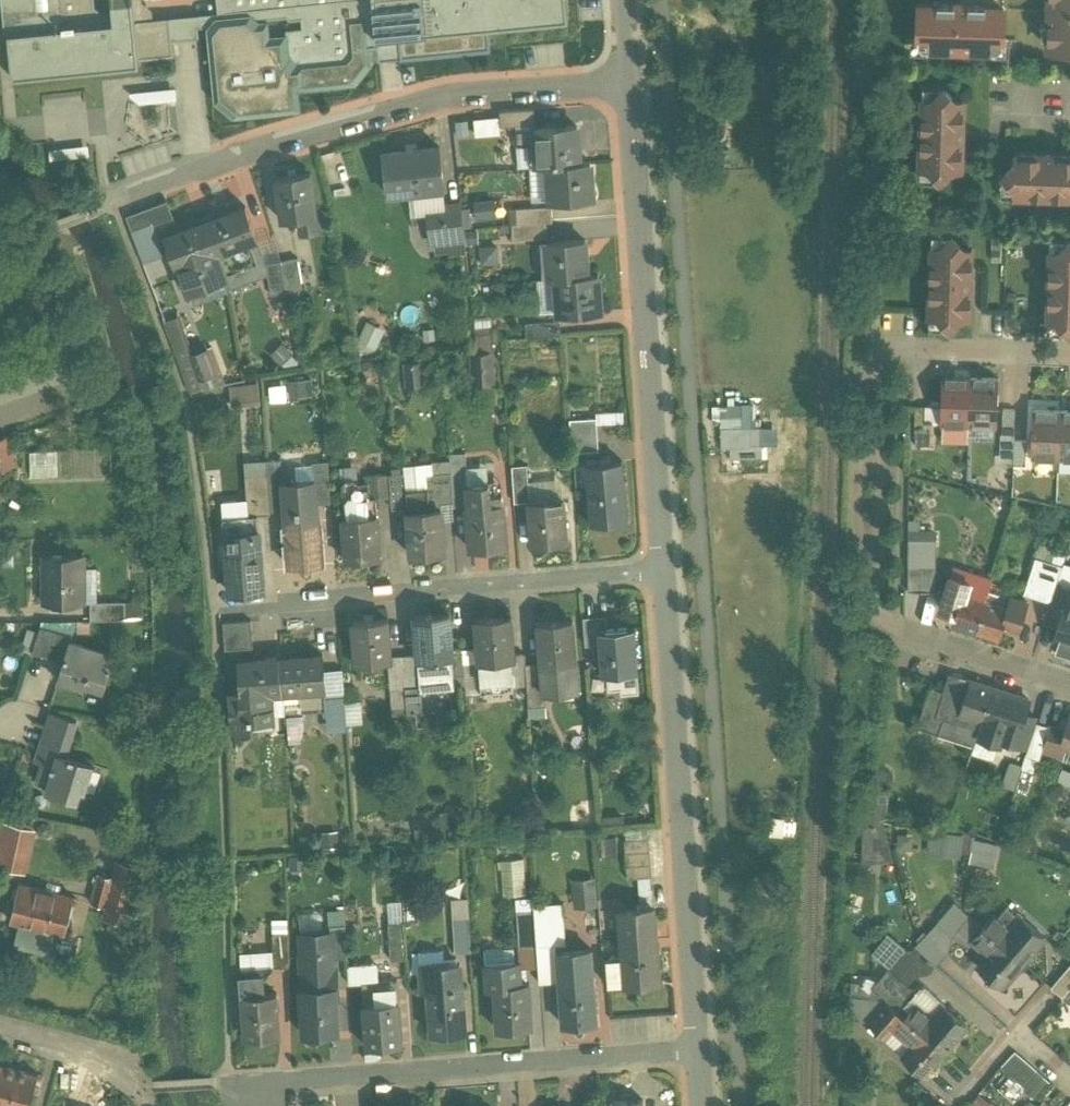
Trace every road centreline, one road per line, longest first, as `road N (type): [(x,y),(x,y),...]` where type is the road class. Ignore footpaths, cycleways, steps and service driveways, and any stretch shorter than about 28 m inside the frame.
road 1 (residential): [(1069,353),(950,345),(897,354),(870,384),(865,420),(870,572),(888,620),(1069,684)]
road 2 (residential): [(634,71),(410,98),(113,190)]
road 3 (residential): [(634,71),(668,568)]
road 4 (residential): [(668,568),(705,1038)]
road 5 (residential): [(256,1078),(705,1038)]
road 6 (residential): [(668,568),(256,611)]
road 7 (residential): [(0,1028),(124,1064)]

